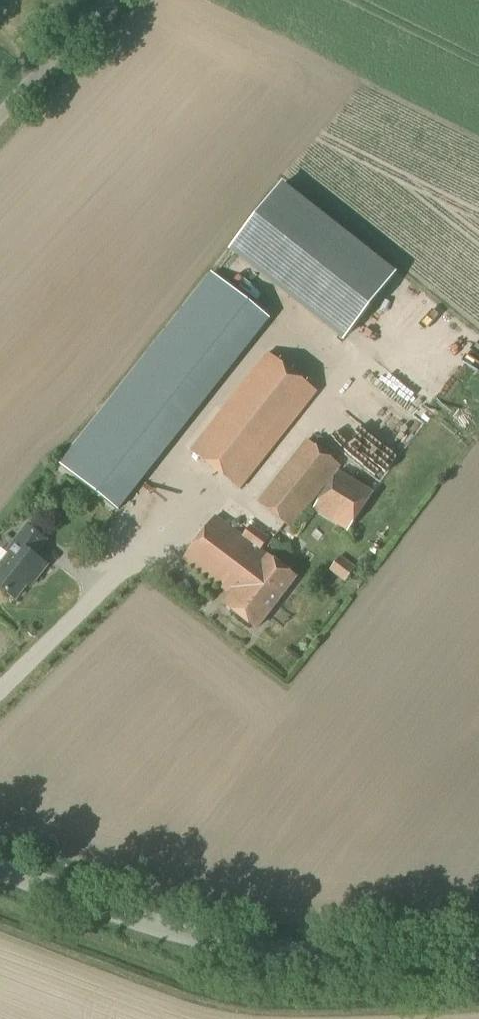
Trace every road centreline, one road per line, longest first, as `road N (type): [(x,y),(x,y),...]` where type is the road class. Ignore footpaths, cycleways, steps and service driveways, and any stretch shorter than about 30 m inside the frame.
road 1 (unclassified): [(478,948),(277,949),(154,925),(0,869)]
road 2 (unclassified): [(0,116),(108,0)]

